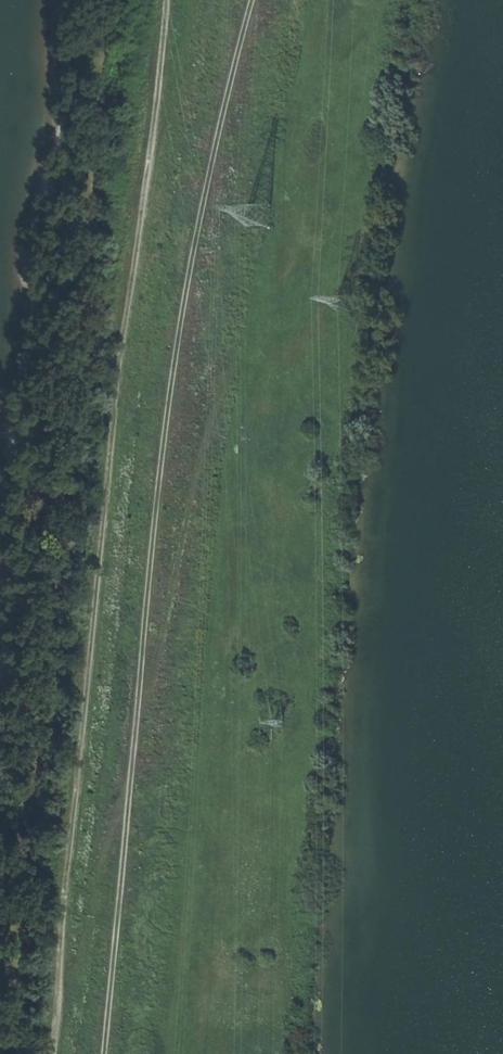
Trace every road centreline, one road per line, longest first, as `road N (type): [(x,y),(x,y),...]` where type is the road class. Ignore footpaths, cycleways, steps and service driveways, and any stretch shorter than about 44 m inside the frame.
road 1 (track): [(107,1053),(152,565),(196,251),(258,0)]
road 2 (track): [(1,1053),(119,0)]
road 3 (unclassified): [(51,1053),(165,0)]

